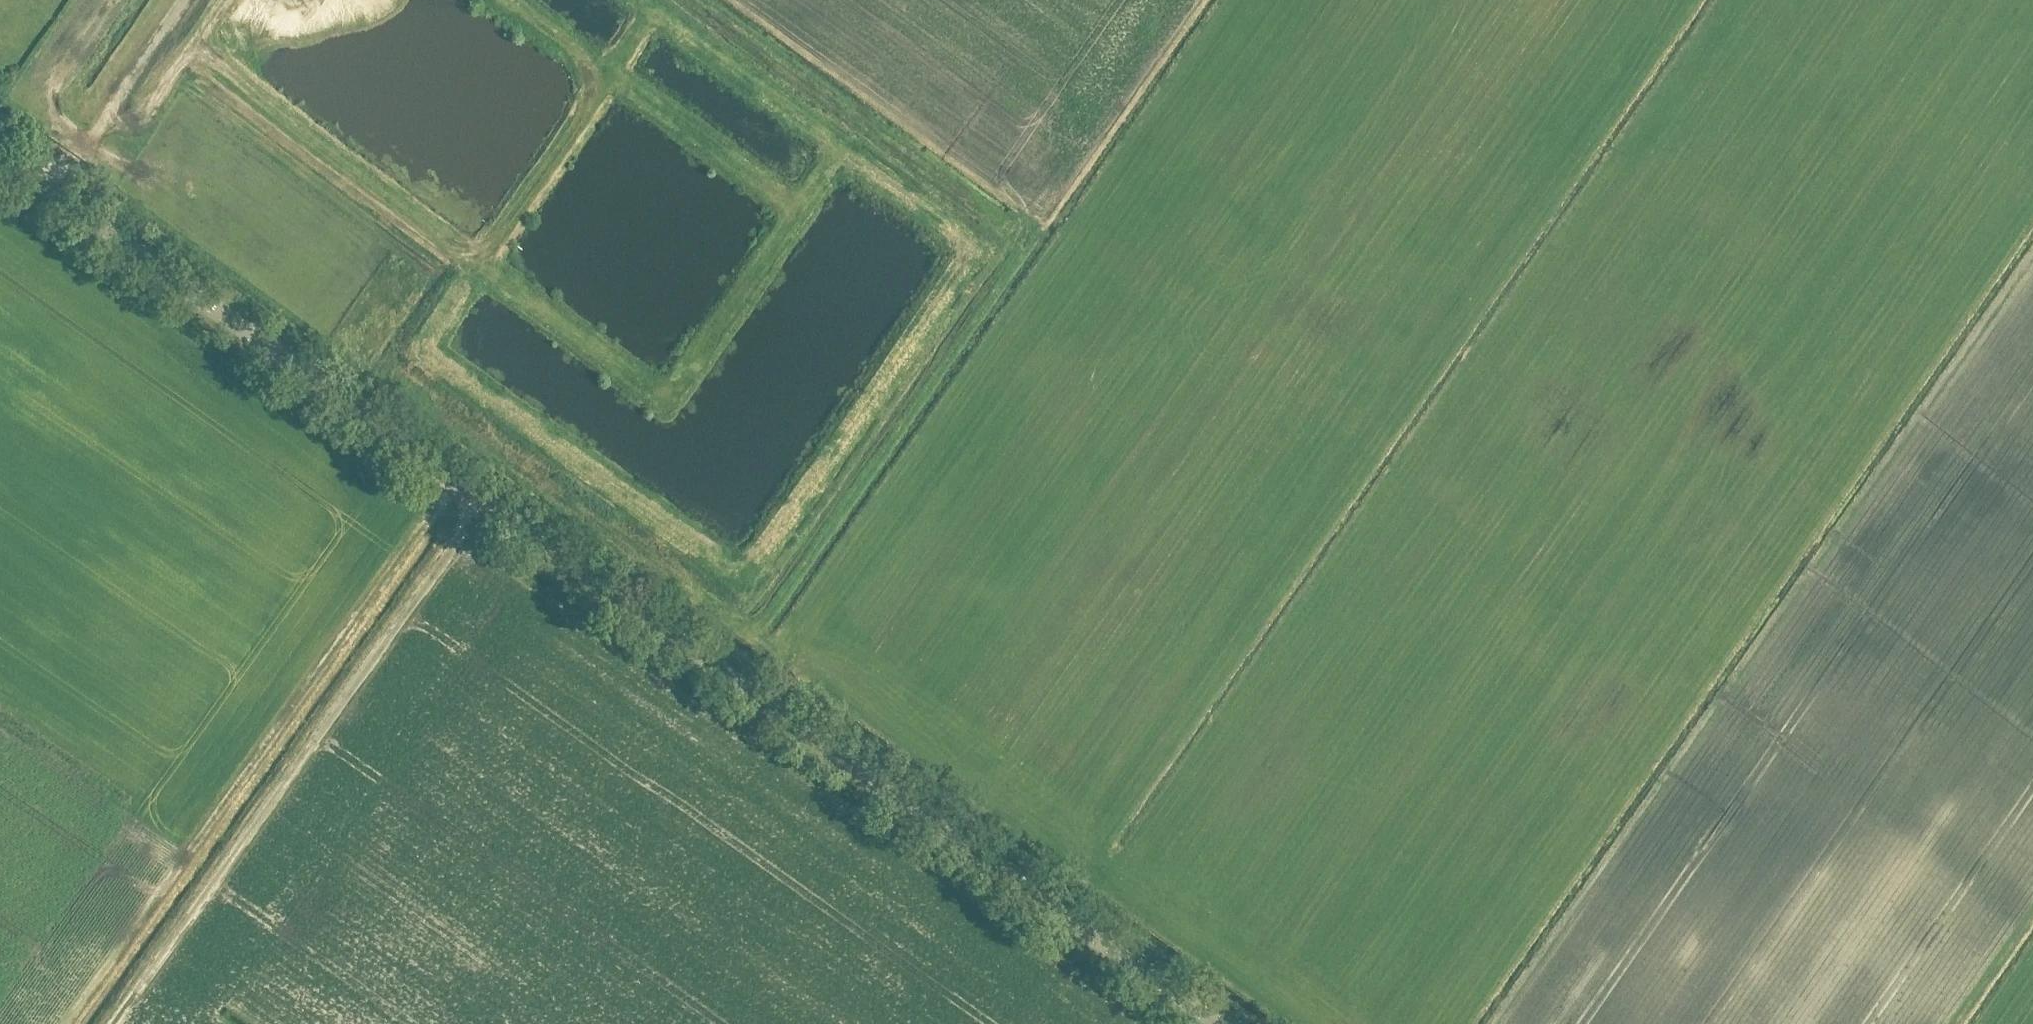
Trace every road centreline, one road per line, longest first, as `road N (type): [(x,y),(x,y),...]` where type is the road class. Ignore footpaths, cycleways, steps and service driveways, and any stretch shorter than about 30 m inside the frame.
road 1 (unclassified): [(1224,1023),(0,155)]

